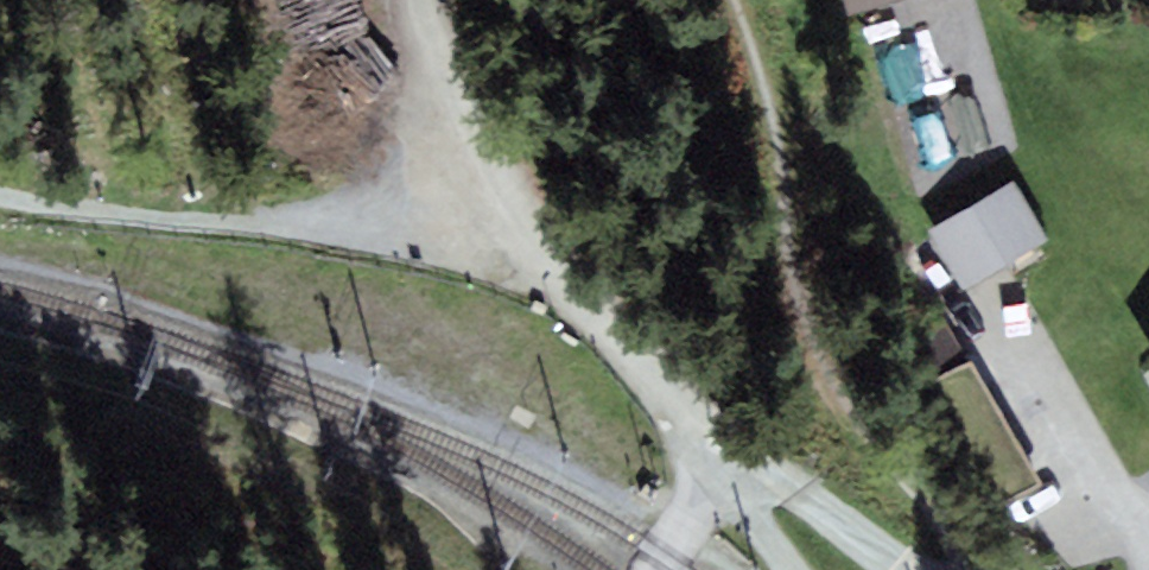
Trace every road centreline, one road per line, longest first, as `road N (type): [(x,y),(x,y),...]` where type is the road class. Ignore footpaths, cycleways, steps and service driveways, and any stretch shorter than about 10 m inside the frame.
road 1 (residential): [(424,0),(484,182),(553,270),(730,445)]
road 2 (track): [(484,182),(384,214),(286,224),(187,223),(0,200)]
road 3 (residential): [(929,569),(730,445)]
road 4 (track): [(730,445),(656,569)]

